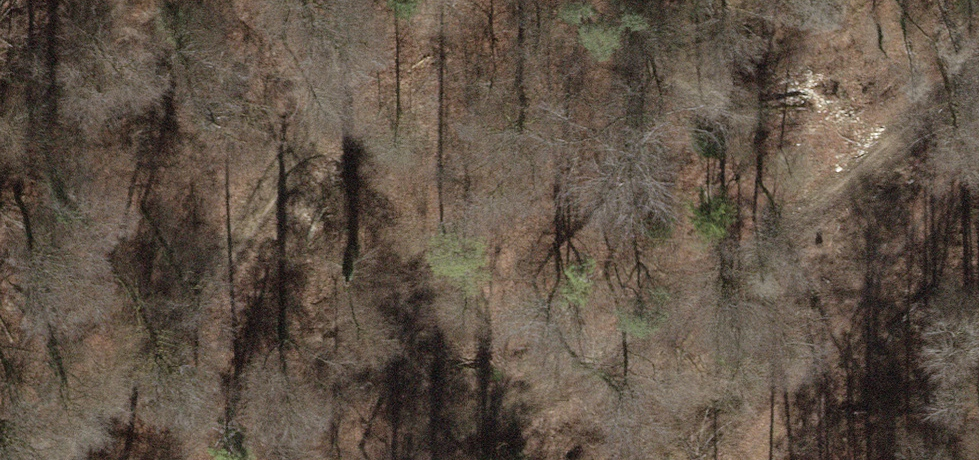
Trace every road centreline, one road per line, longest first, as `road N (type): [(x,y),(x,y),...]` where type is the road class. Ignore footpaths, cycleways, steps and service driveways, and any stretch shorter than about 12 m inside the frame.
road 1 (track): [(978,92),(754,259),(456,459)]
road 2 (track): [(105,459),(320,144),(341,95),(361,0)]
road 3 (track): [(978,134),(735,459)]

